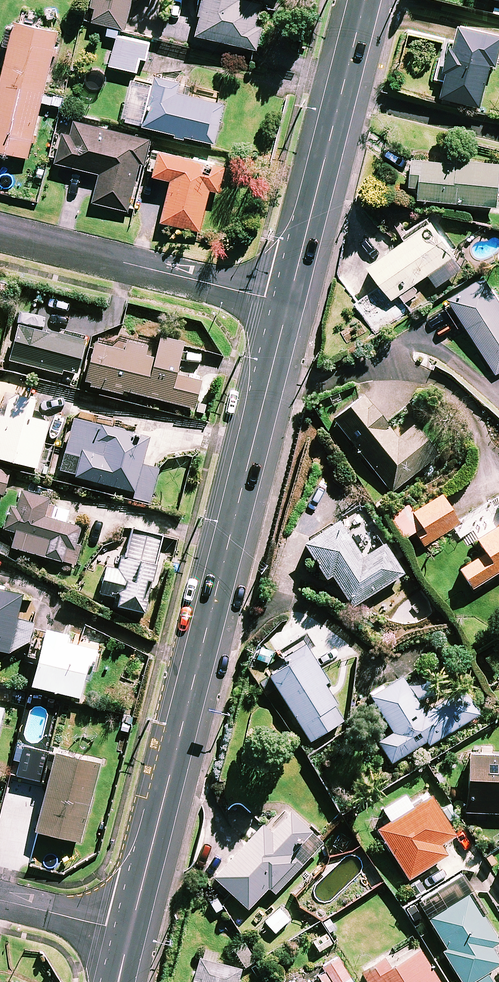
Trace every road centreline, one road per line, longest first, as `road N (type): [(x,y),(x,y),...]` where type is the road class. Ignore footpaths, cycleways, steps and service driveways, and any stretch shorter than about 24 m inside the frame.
road 1 (secondary): [(289,304),(130,933)]
road 2 (residential): [(0,233),(289,304)]
road 3 (secondary): [(340,96),(289,304)]
road 4 (residential): [(340,96),(498,135)]
road 5 (residential): [(0,901),(130,933)]

